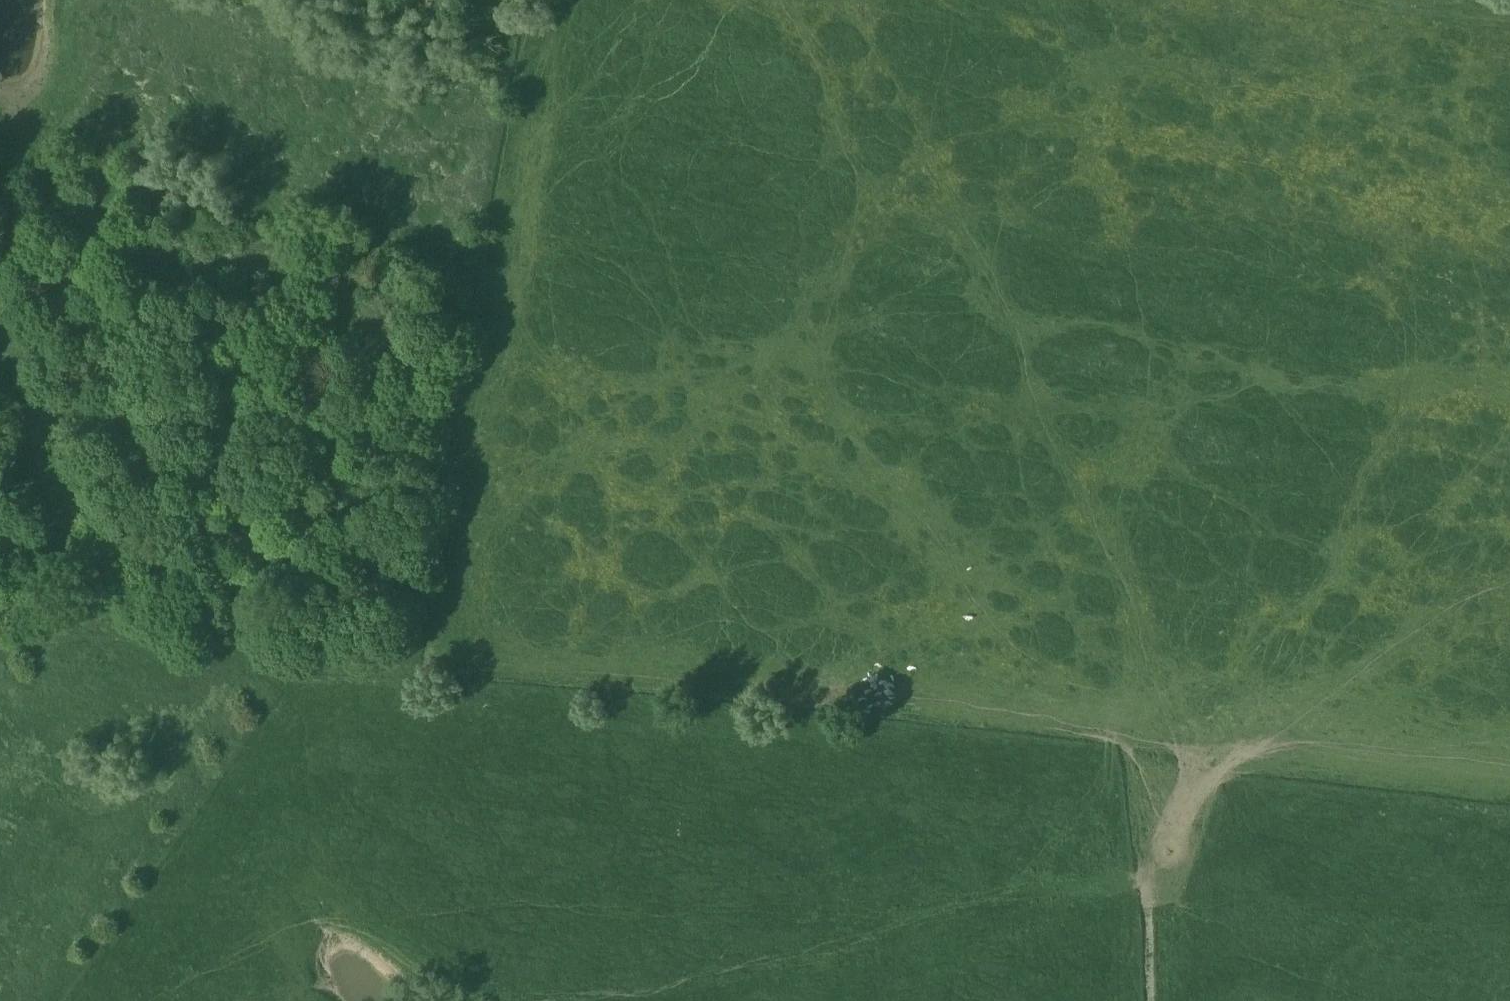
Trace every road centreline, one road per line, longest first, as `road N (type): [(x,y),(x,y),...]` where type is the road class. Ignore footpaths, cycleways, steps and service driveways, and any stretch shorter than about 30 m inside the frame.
road 1 (track): [(1509,770),(1264,747),(1195,788),(1144,891),(1147,1000)]

